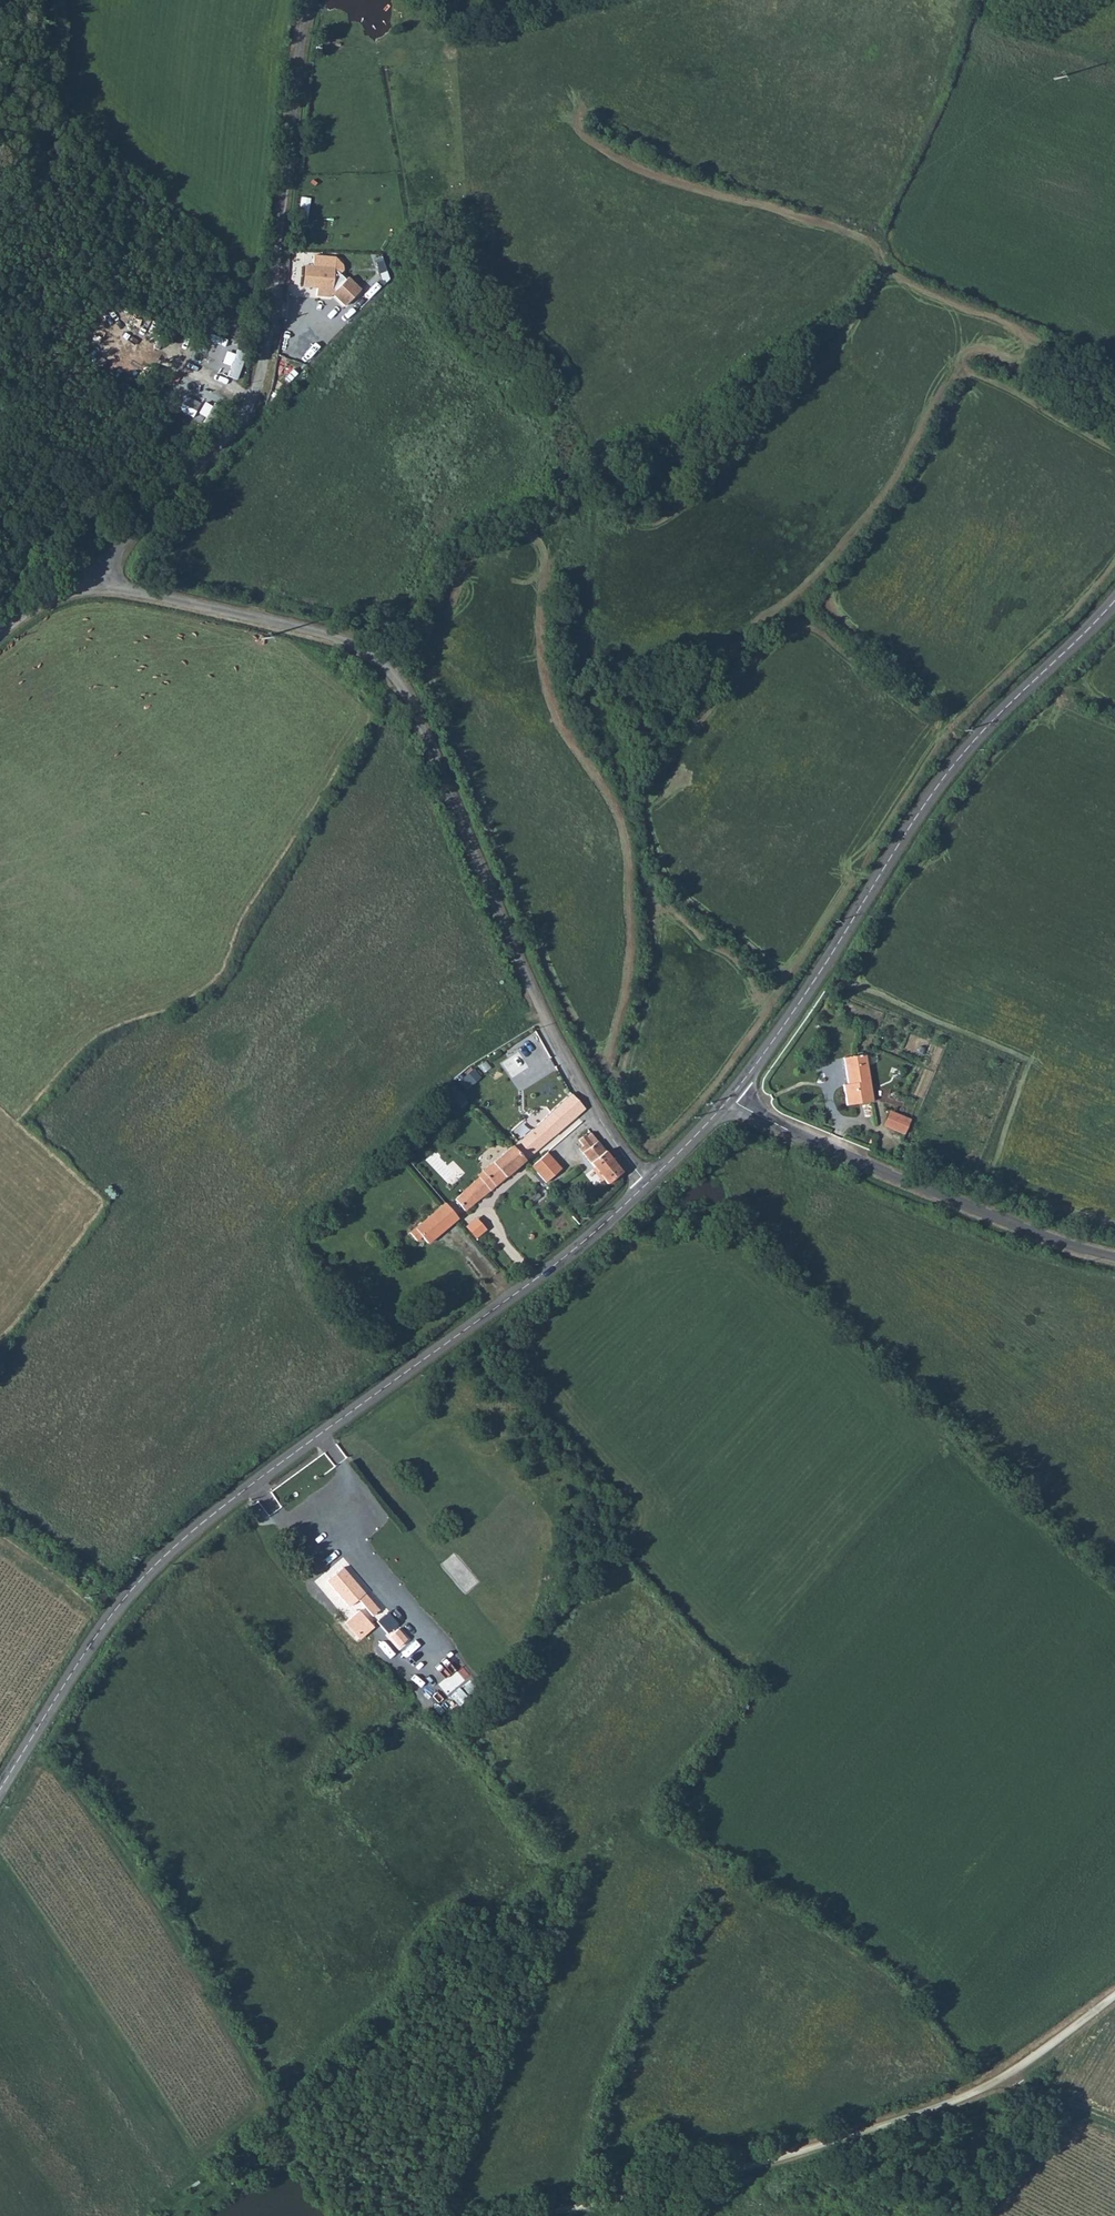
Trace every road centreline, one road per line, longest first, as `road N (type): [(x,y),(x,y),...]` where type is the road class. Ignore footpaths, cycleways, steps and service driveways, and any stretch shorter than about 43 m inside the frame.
road 1 (tertiary): [(0,1787),(101,1629),(170,1550),(550,1268),(647,1183)]
road 2 (unclassified): [(647,1183),(575,1079),(400,684),(382,662),(341,643),(145,595),(87,591)]
road 3 (unclassified): [(87,591),(252,402),(266,356),(310,0)]
road 4 (tertiary): [(728,1098),(960,761),(1114,602)]
road 5 (track): [(1011,2076),(697,2184),(550,2215)]
road 6 (unclassified): [(728,1098),(998,1219),(1114,1256)]
road 7 (track): [(1114,1997),(1011,2076)]

